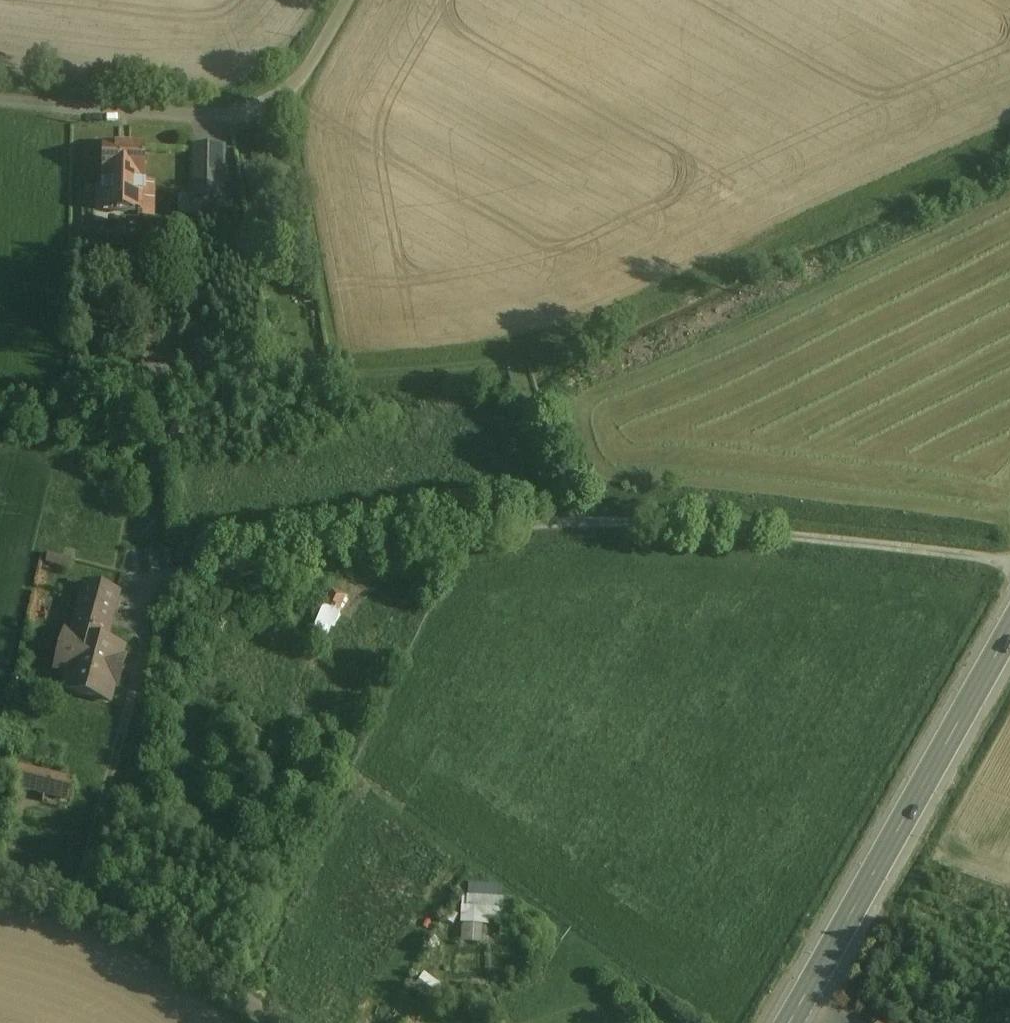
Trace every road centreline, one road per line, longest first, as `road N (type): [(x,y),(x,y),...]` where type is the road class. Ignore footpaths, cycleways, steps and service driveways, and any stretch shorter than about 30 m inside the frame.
road 1 (secondary): [(1009,632),(789,1022)]
road 2 (unclassified): [(348,0),(287,90),(234,116),(0,101)]
road 3 (unclassified): [(280,1022),(119,918),(0,884)]

